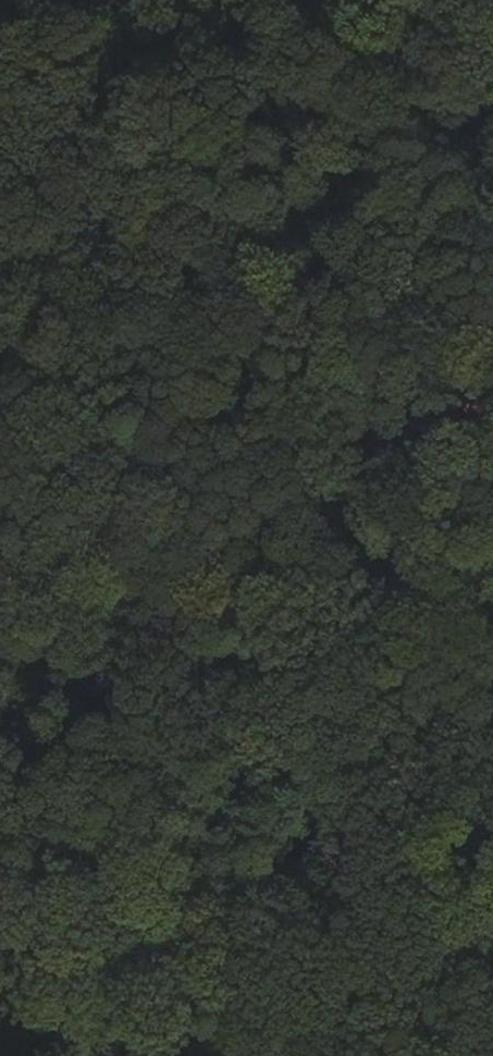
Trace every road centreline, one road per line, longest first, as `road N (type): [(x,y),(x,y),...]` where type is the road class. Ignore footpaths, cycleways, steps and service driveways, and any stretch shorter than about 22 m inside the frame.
road 1 (track): [(172,930),(492,40)]
road 2 (track): [(172,930),(492,941)]
road 3 (track): [(168,0),(0,82)]
road 4 (track): [(0,925),(172,930)]
road 5 (track): [(112,1055),(172,930)]

